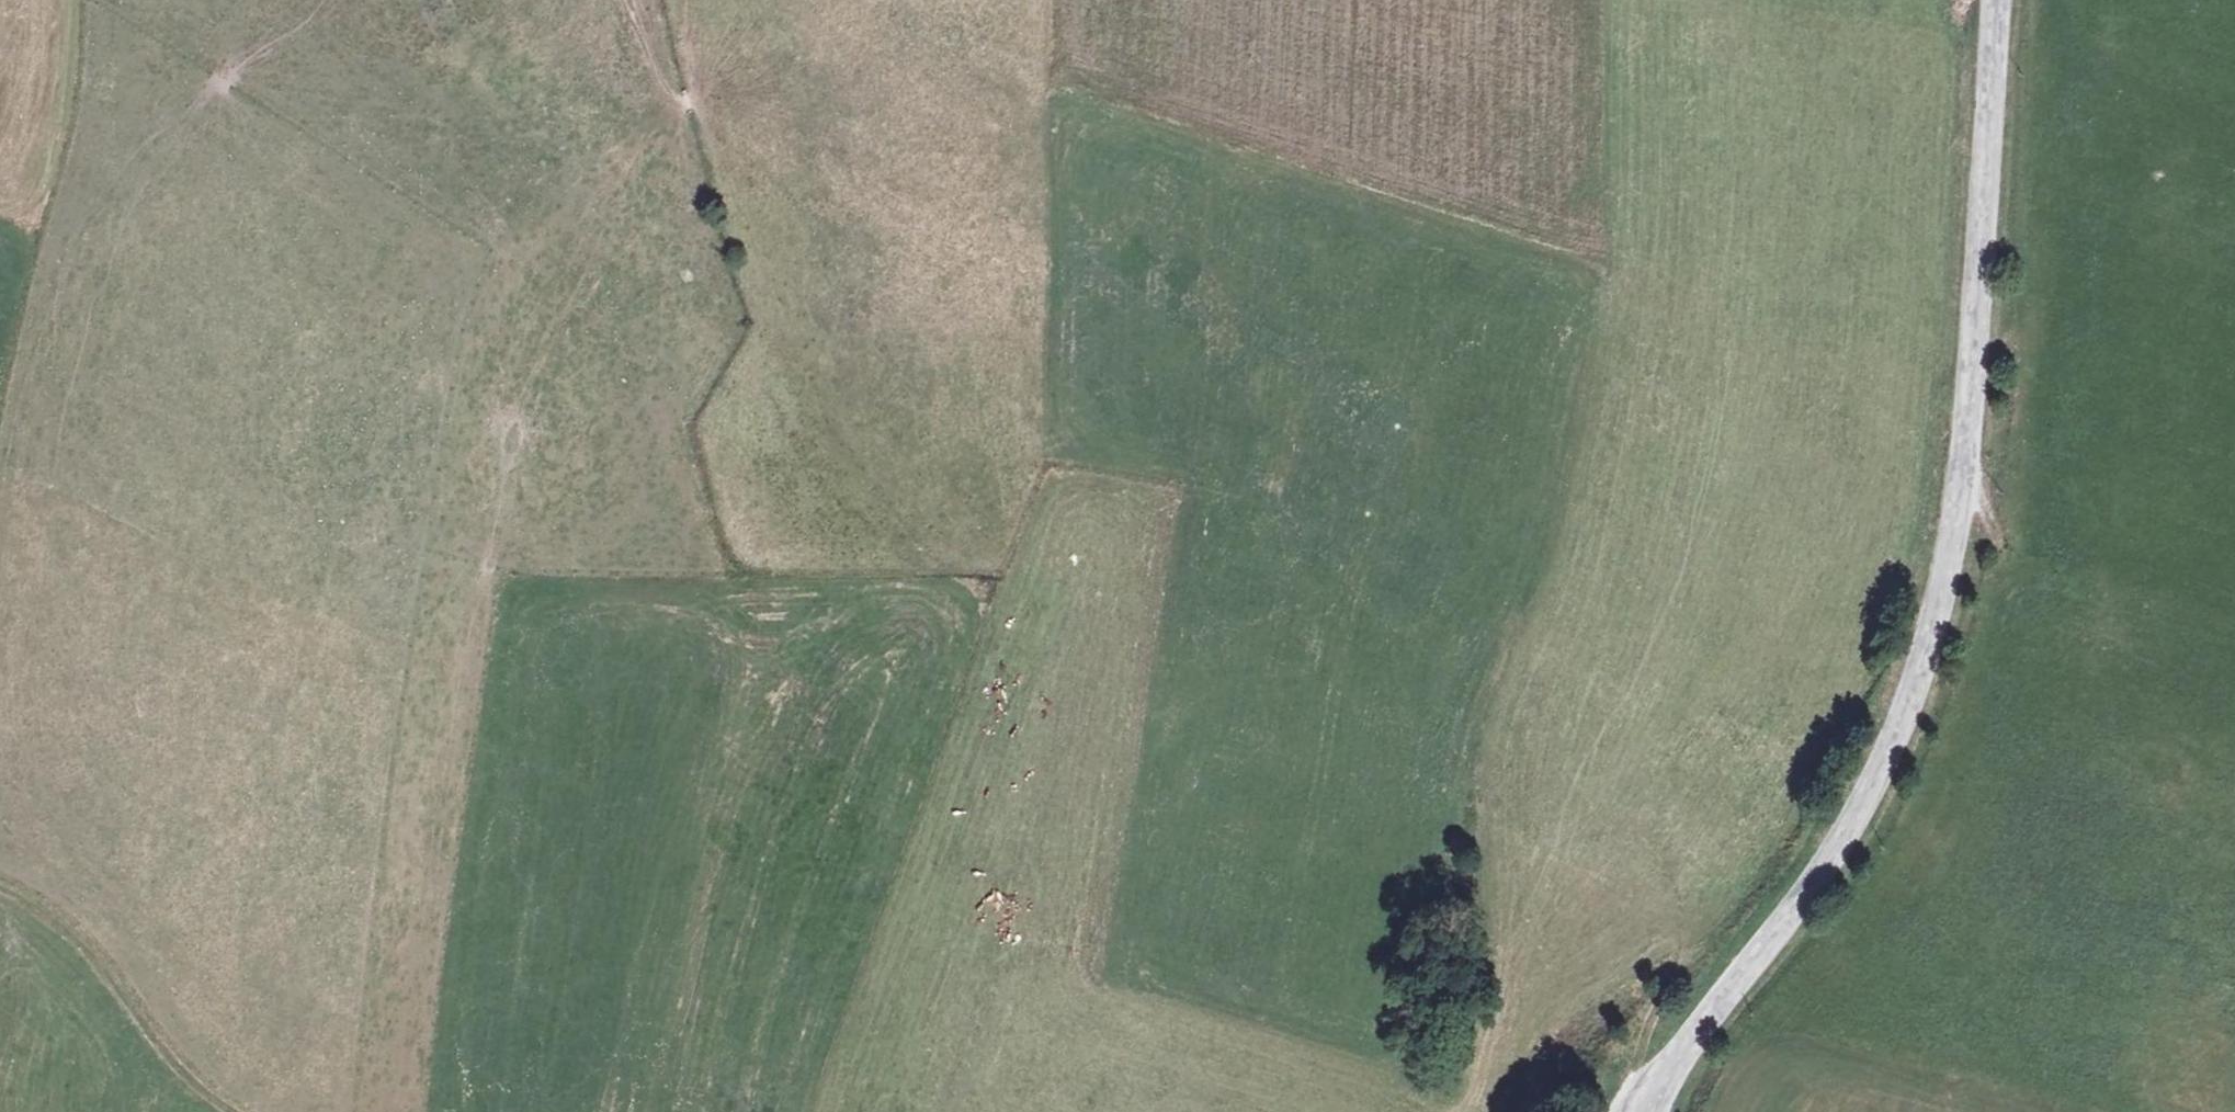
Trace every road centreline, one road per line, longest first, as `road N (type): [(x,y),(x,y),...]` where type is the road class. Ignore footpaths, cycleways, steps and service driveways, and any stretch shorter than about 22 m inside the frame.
road 1 (tertiary): [(1989,0),(1959,458),(1916,637),(1799,892),(1706,1013),(1652,1111)]
road 2 (track): [(238,1111),(189,1077),(67,927),(0,895)]

